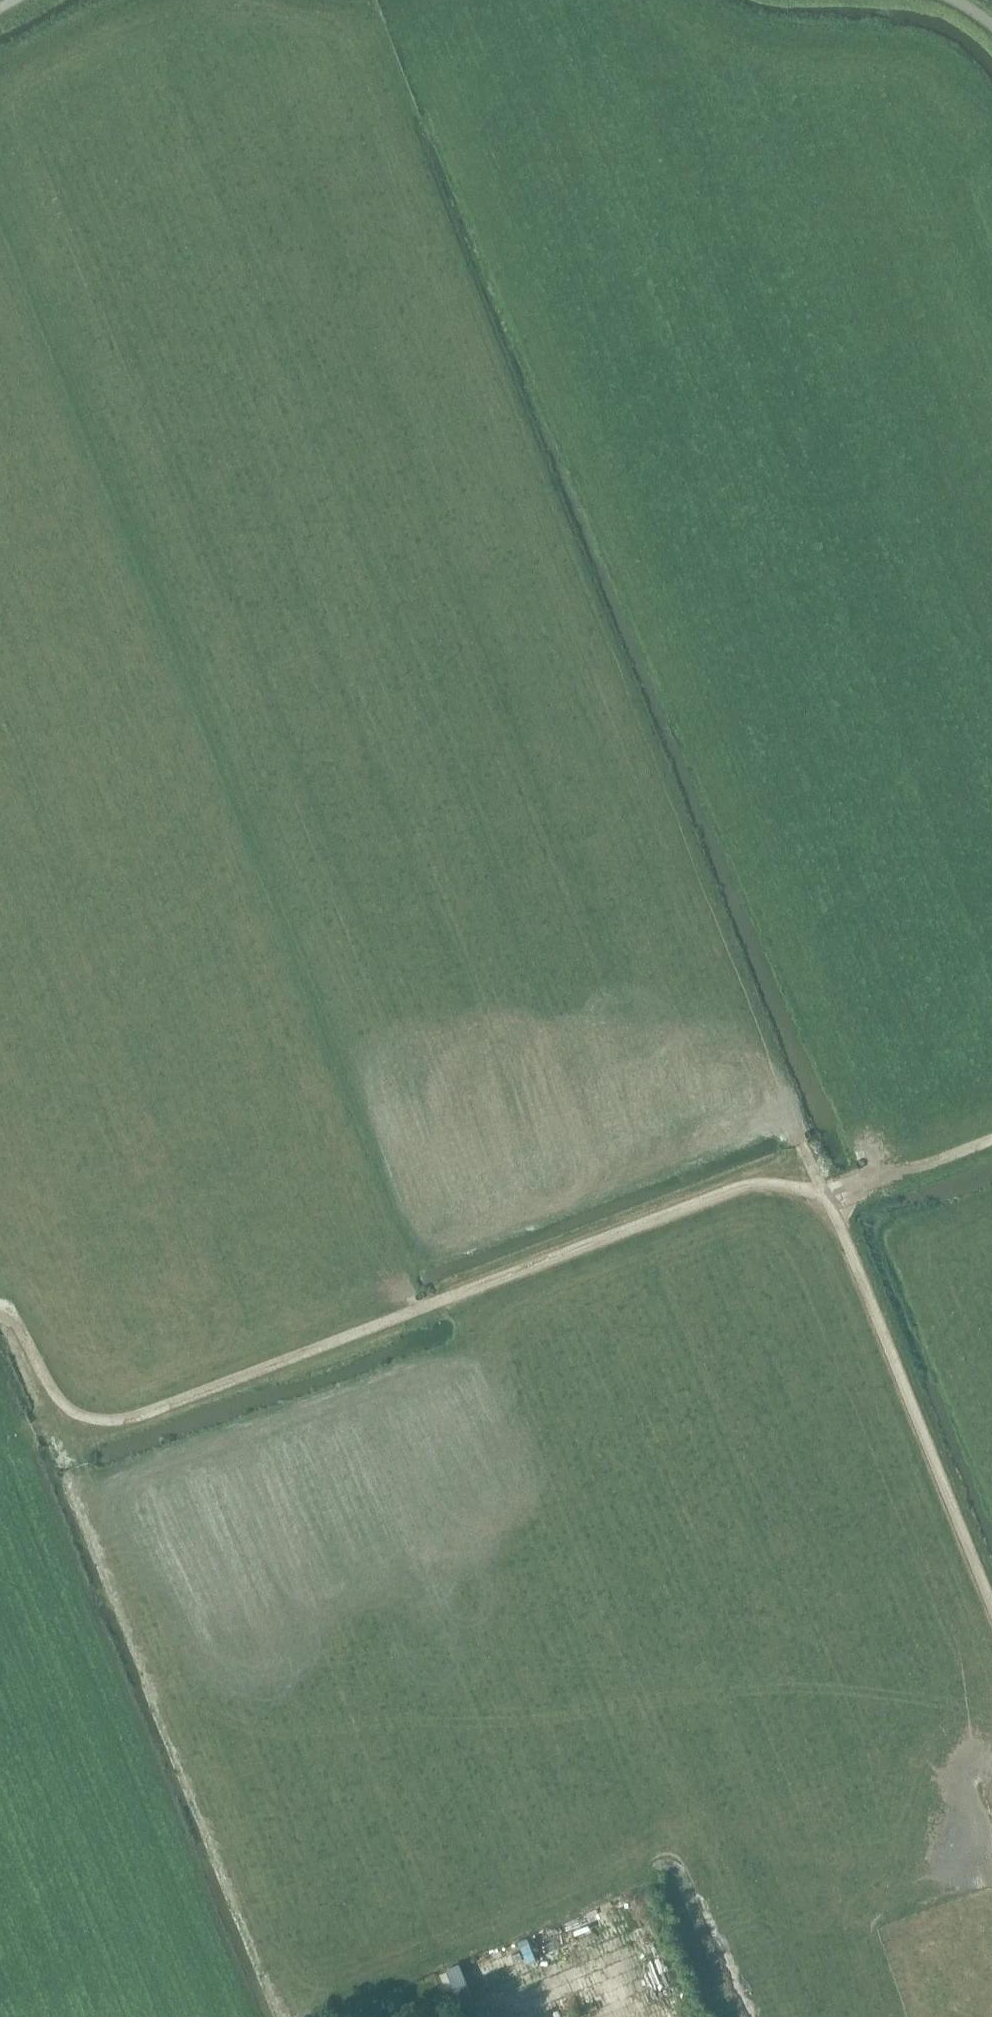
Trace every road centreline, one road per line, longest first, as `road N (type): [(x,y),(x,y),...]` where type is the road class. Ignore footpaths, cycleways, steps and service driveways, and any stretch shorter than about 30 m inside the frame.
road 1 (track): [(792,1123),(827,1193),(745,1184),(118,1420),(70,1411),(13,1317),(0,1312)]
road 2 (track): [(991,1141),(827,1193),(991,1602)]

